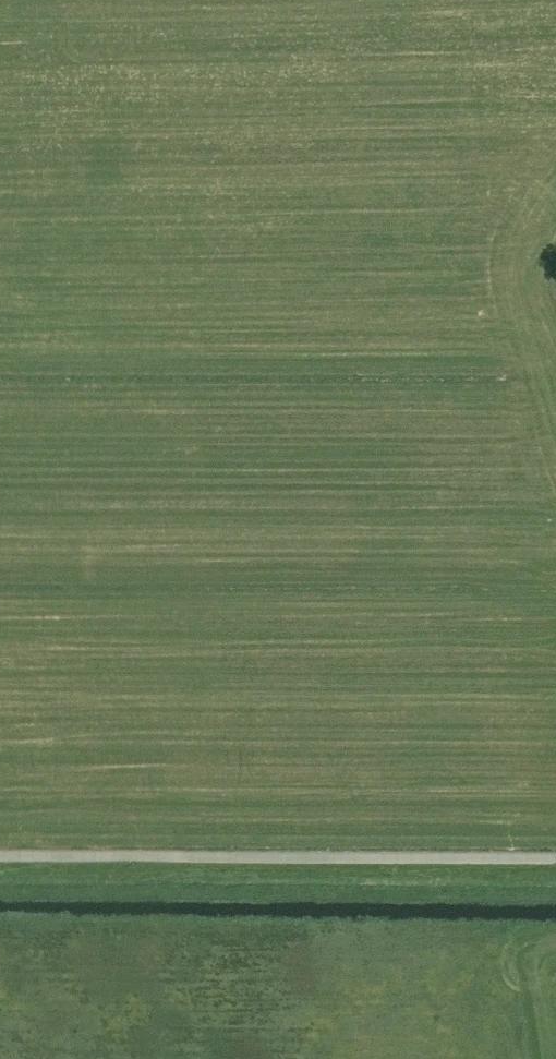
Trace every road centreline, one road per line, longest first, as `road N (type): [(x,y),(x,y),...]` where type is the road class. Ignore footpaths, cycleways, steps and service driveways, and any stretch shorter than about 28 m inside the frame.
road 1 (track): [(0,855),(555,859)]

